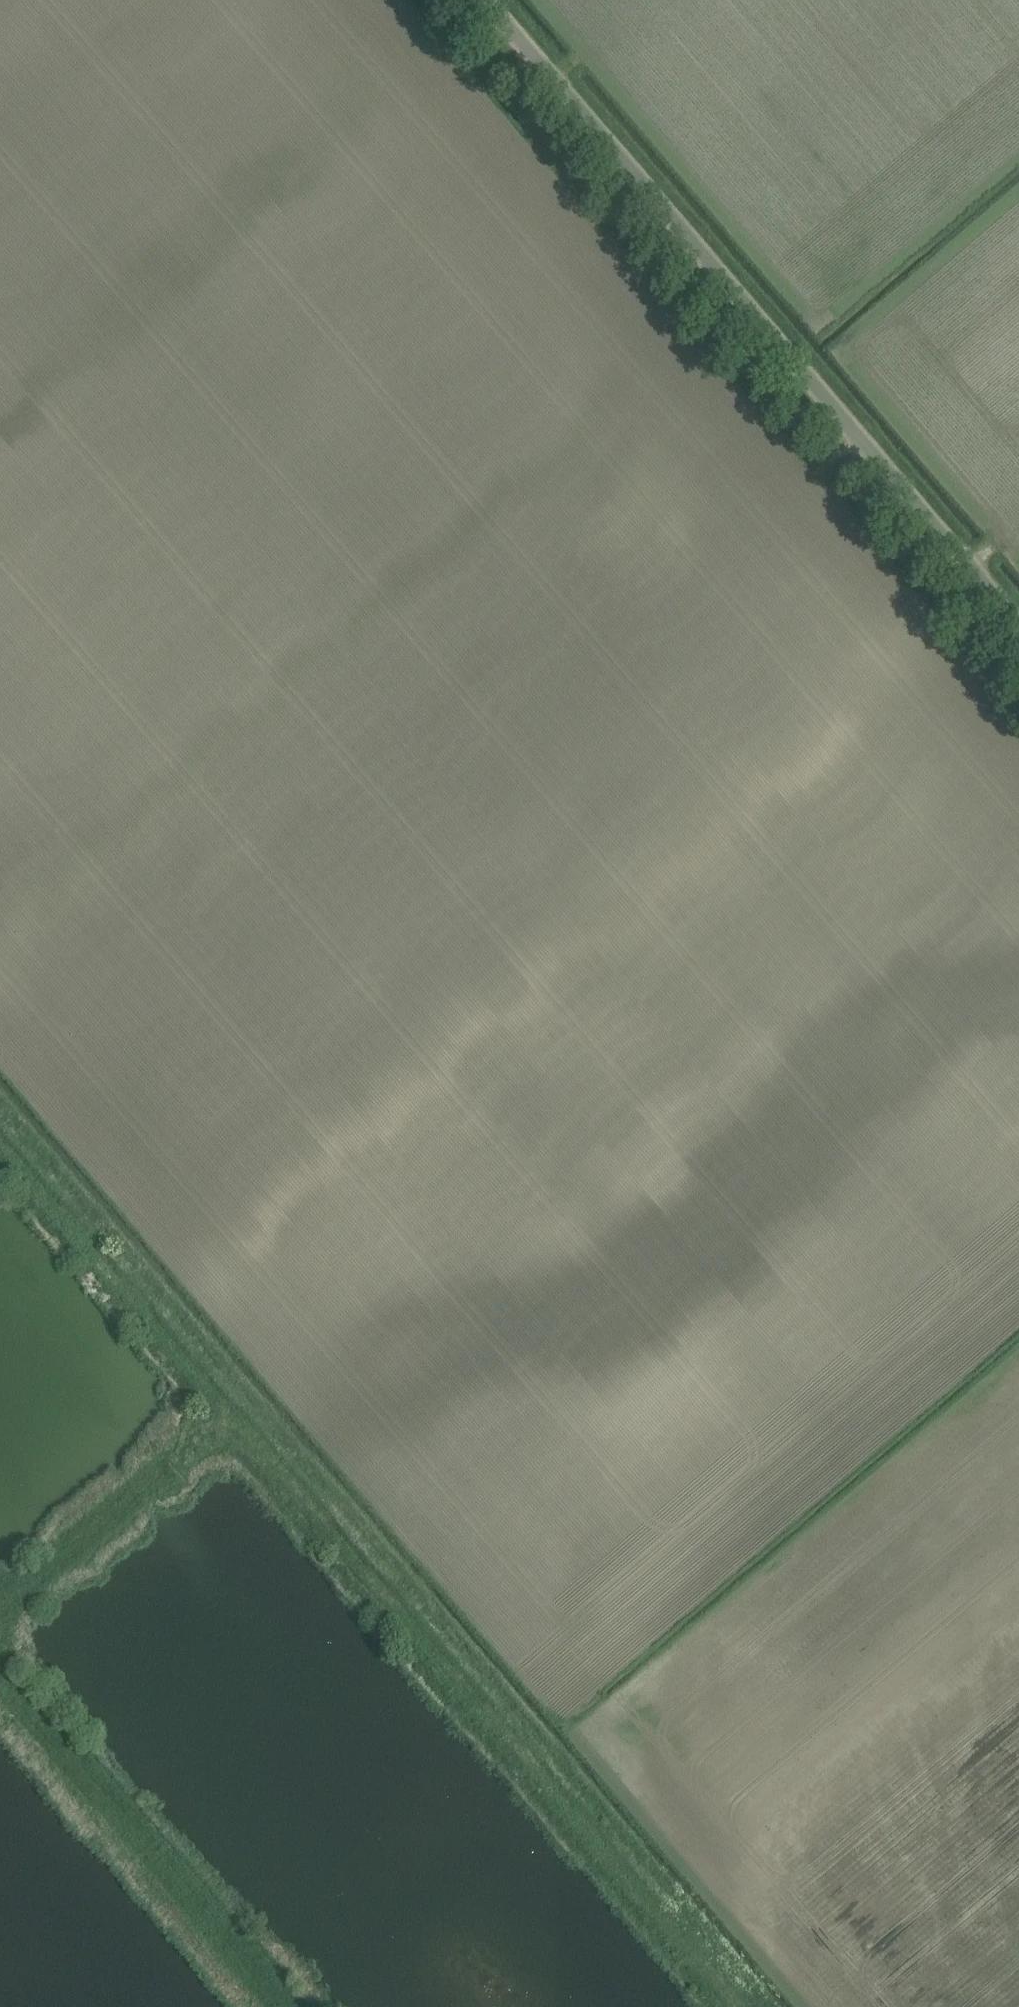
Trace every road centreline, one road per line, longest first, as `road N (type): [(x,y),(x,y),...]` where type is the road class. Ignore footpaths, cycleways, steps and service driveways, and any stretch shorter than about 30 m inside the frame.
road 1 (unclassified): [(1018,612),(491,0)]

